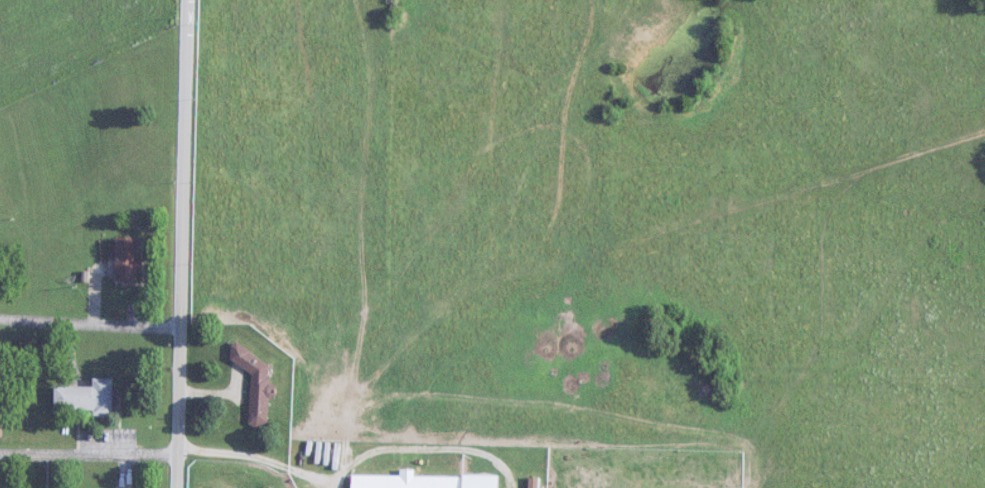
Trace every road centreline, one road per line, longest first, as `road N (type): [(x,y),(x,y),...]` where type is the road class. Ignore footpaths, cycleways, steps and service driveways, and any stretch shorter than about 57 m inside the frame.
road 1 (residential): [(192,0),(179,487)]
road 2 (residential): [(0,318),(183,327)]
road 3 (residential): [(180,452),(0,451)]

